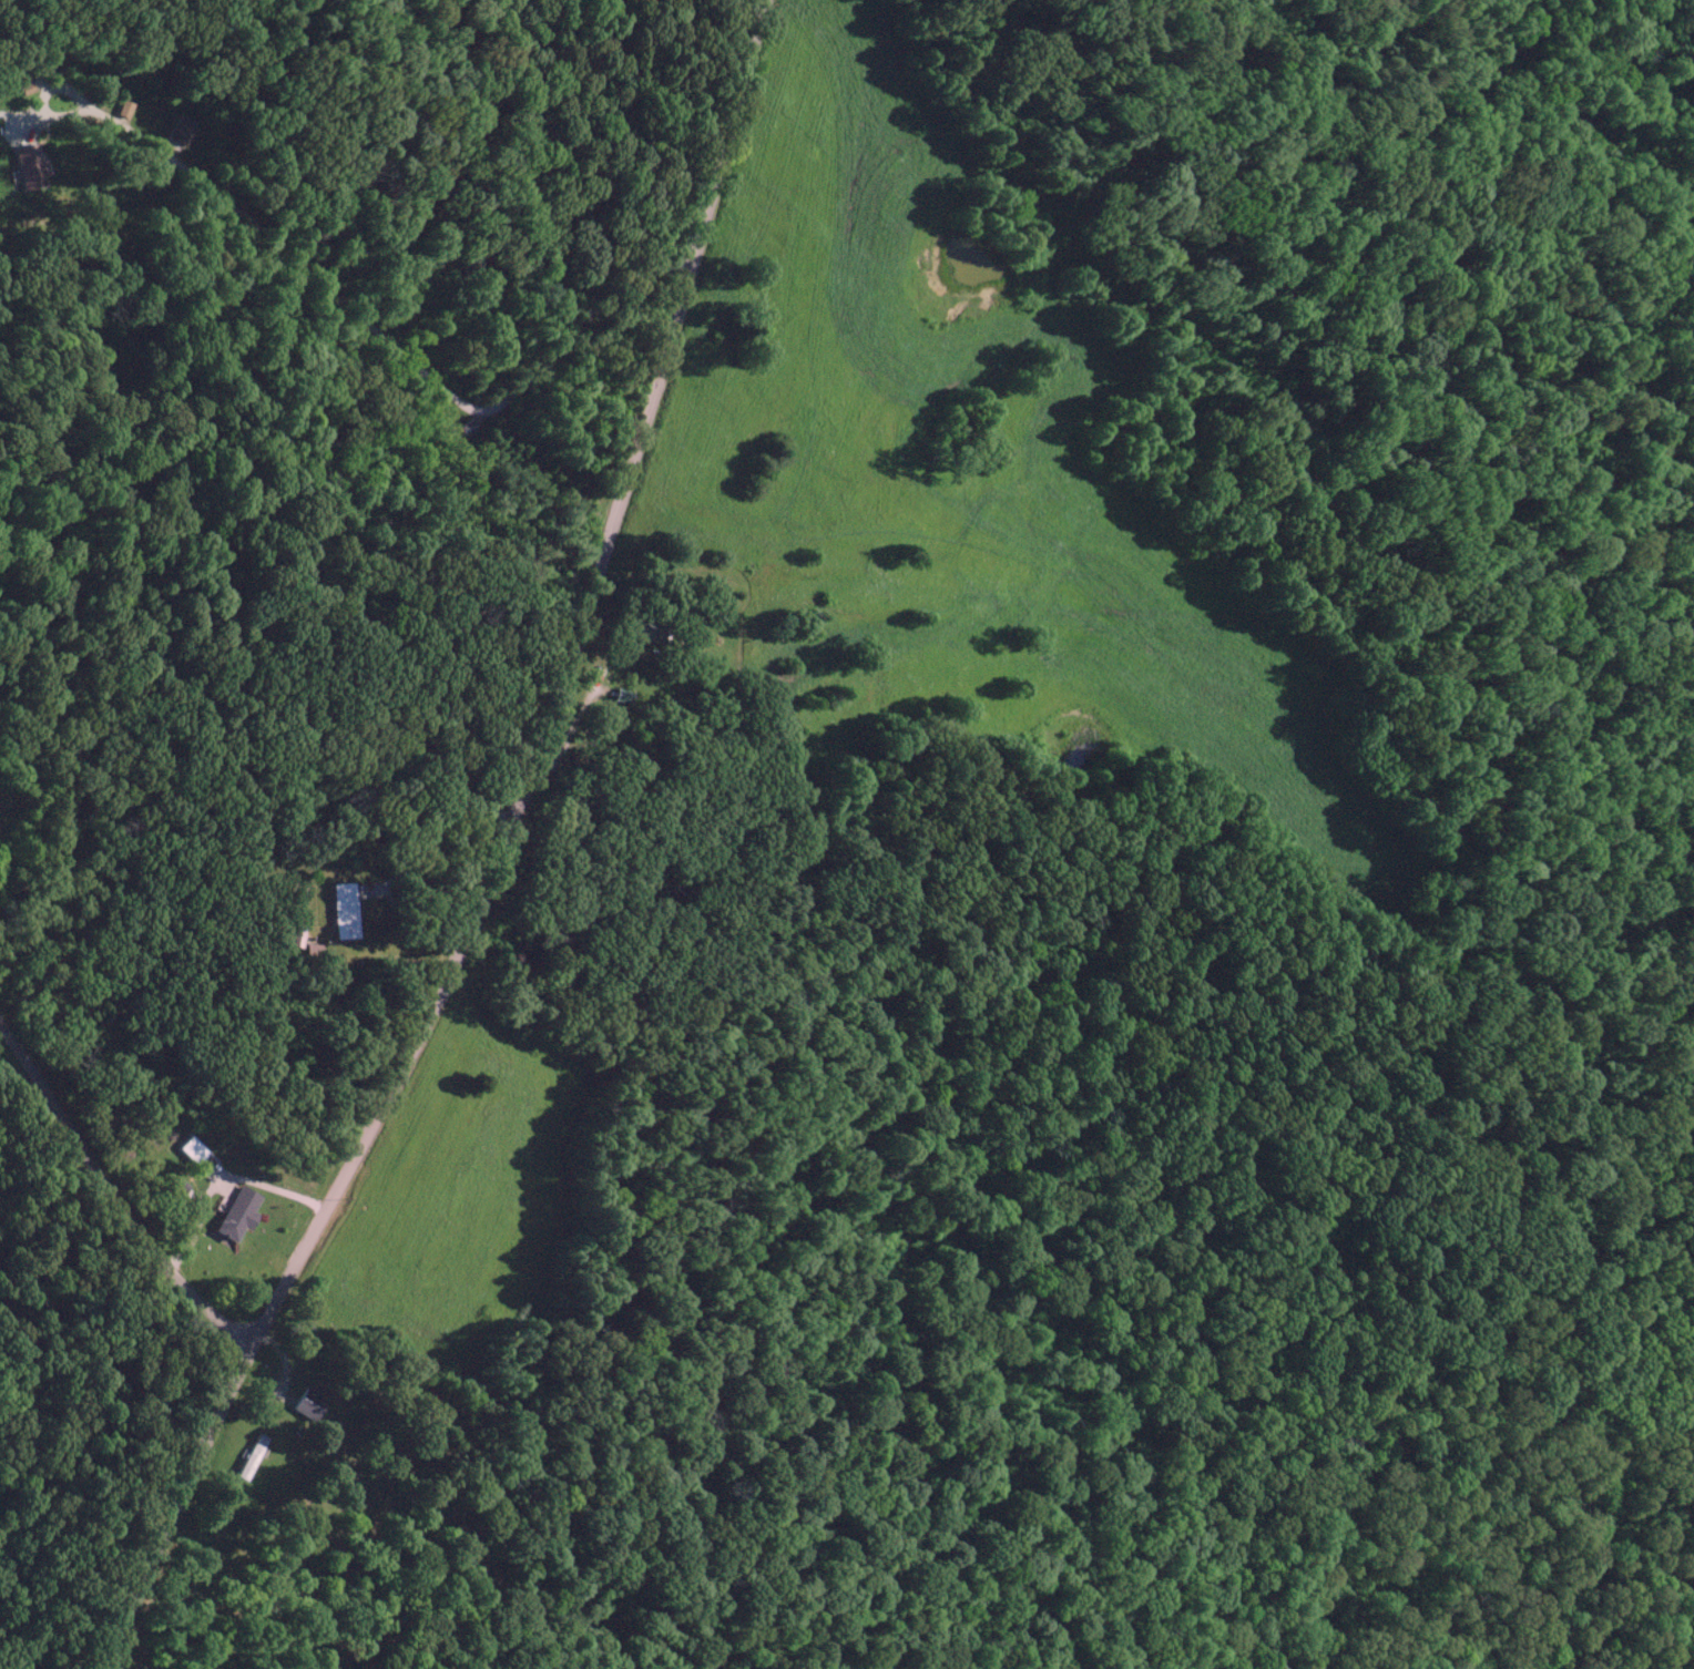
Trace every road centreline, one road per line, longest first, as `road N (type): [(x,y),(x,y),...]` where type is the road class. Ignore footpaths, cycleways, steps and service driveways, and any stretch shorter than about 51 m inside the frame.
road 1 (residential): [(109,1668),(247,1348),(411,1045),(513,810),(636,441),(765,0)]
road 2 (residential): [(247,1348),(167,1269),(0,1023)]

